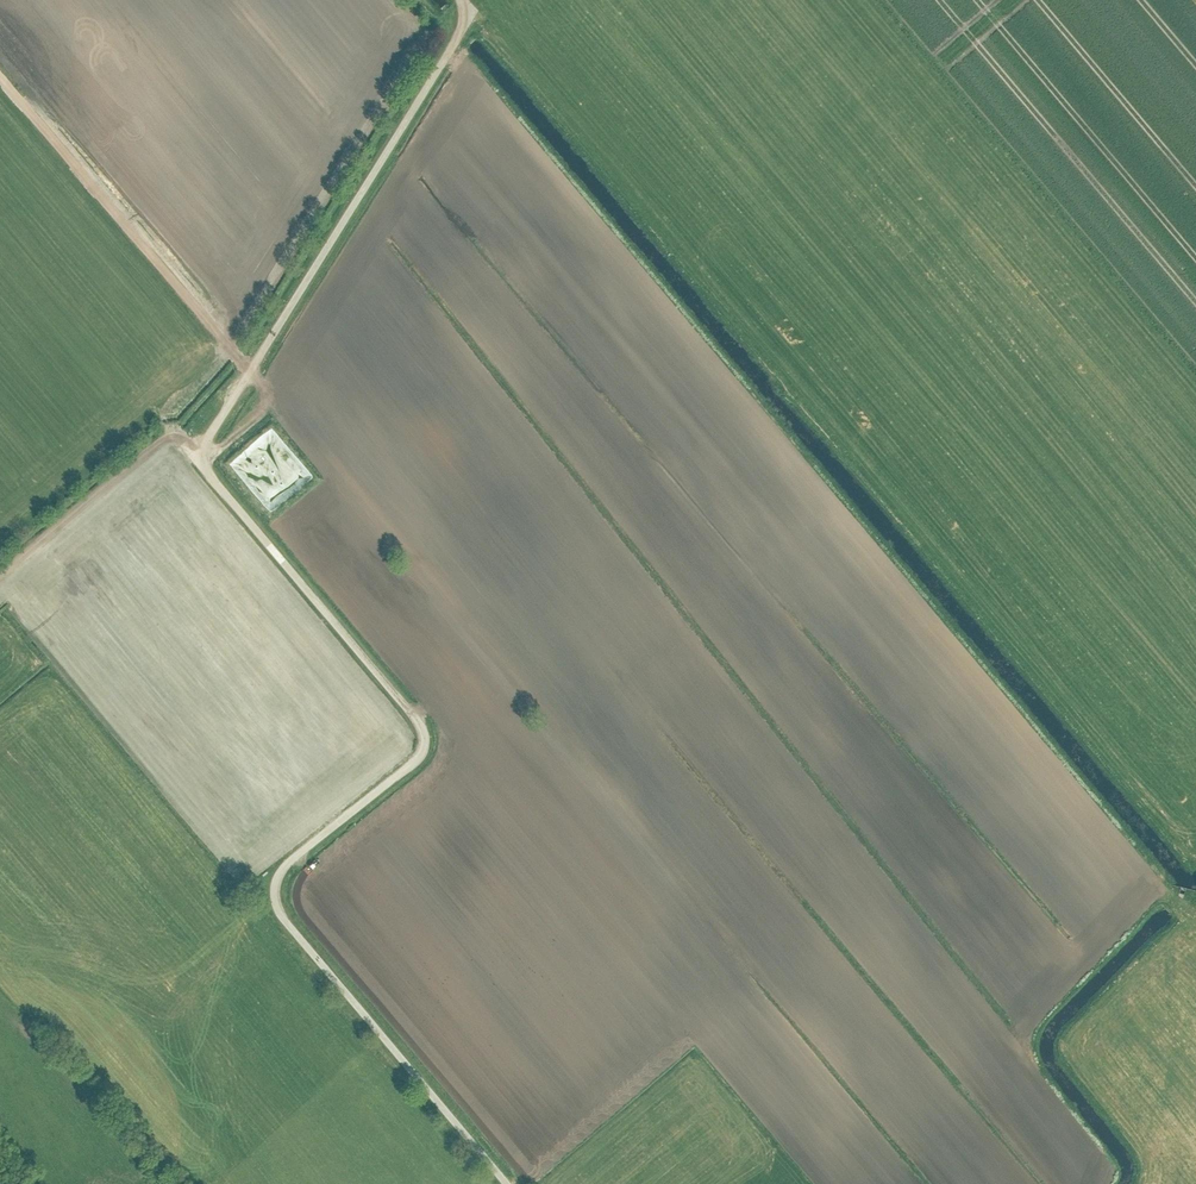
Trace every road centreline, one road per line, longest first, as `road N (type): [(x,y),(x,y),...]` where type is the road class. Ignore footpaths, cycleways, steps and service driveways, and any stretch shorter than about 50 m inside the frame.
road 1 (unclassified): [(508,1183),(277,909),(280,870),(415,760),(424,737),(202,456),(459,34),(463,0)]
road 2 (track): [(202,456),(172,421),(223,359),(221,341),(0,78)]

